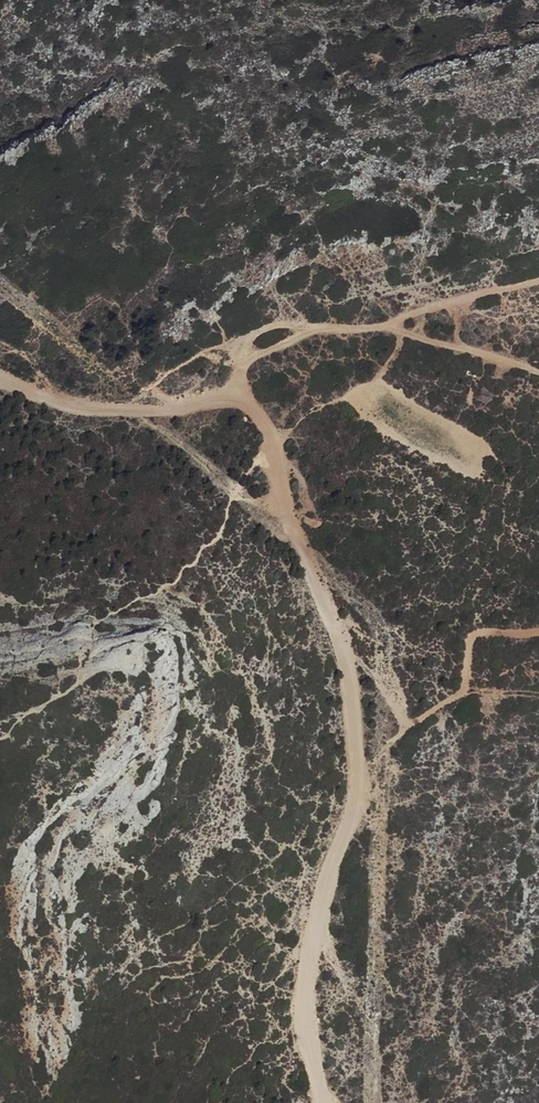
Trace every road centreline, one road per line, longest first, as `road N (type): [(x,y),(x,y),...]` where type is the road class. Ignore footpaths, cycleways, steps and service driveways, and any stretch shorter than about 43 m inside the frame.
road 1 (track): [(321,1102),(307,1017),(311,937),(358,790),(352,688),(297,540),(267,417),(234,397),(132,412),(69,404),(0,376)]
road 2 (track): [(538,635),(474,636),(462,684),(390,745)]
road 3 (track): [(386,327),(538,367)]

